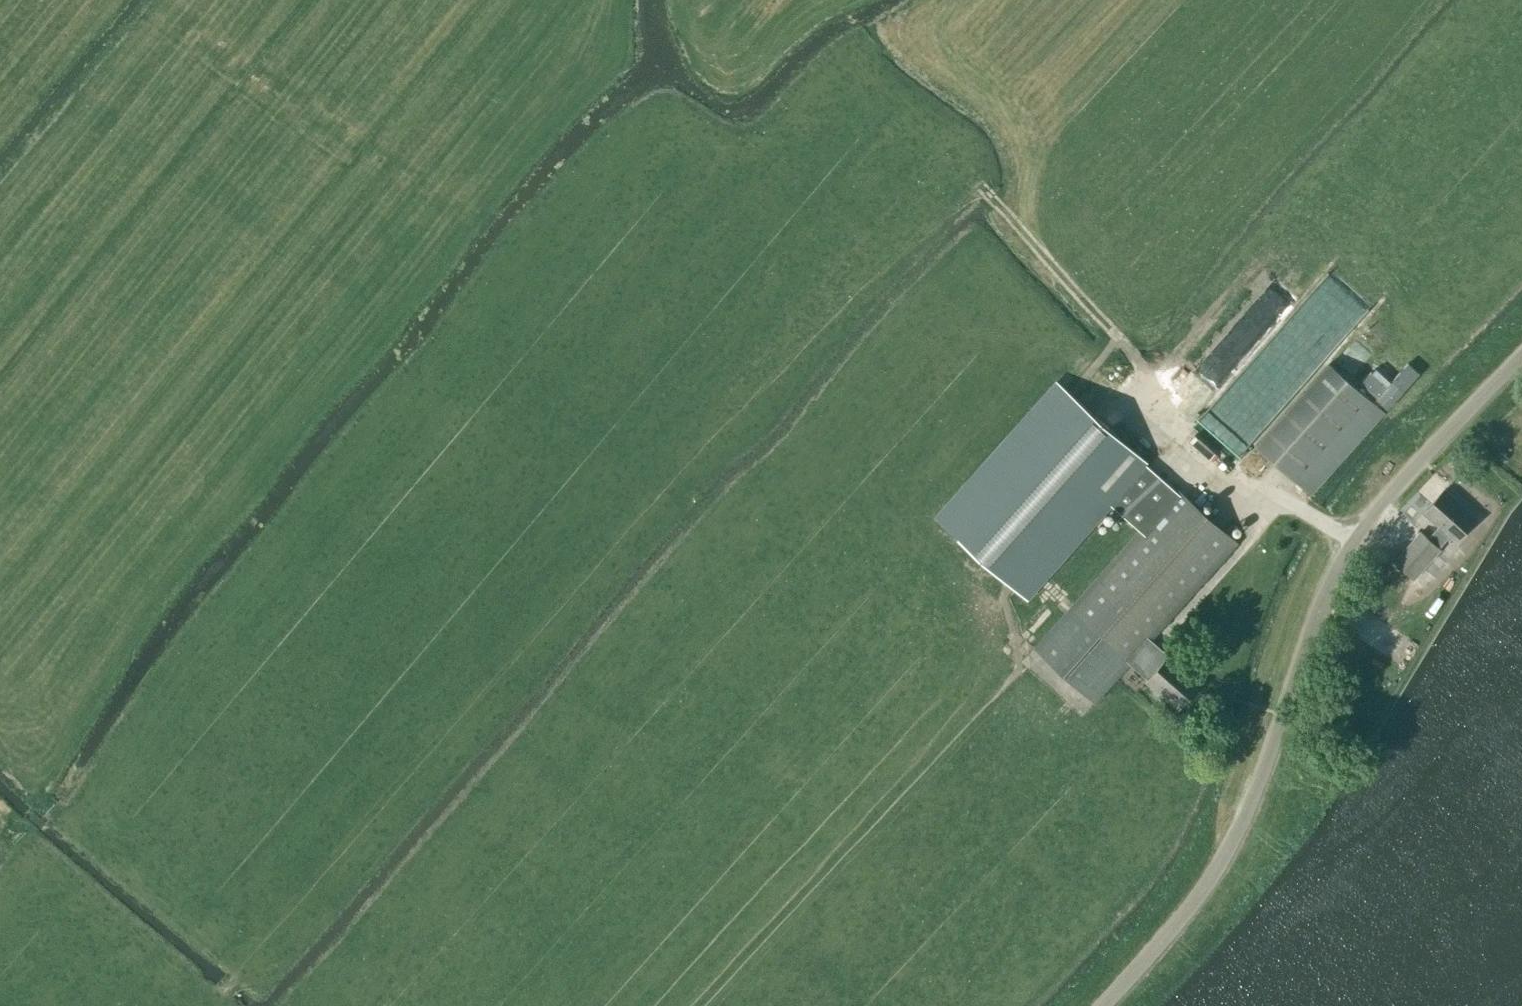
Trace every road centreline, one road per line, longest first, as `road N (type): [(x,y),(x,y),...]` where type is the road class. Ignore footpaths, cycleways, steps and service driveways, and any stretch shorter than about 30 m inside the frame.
road 1 (unclassified): [(1102,1005),(1226,856),(1357,538),(1521,361)]

